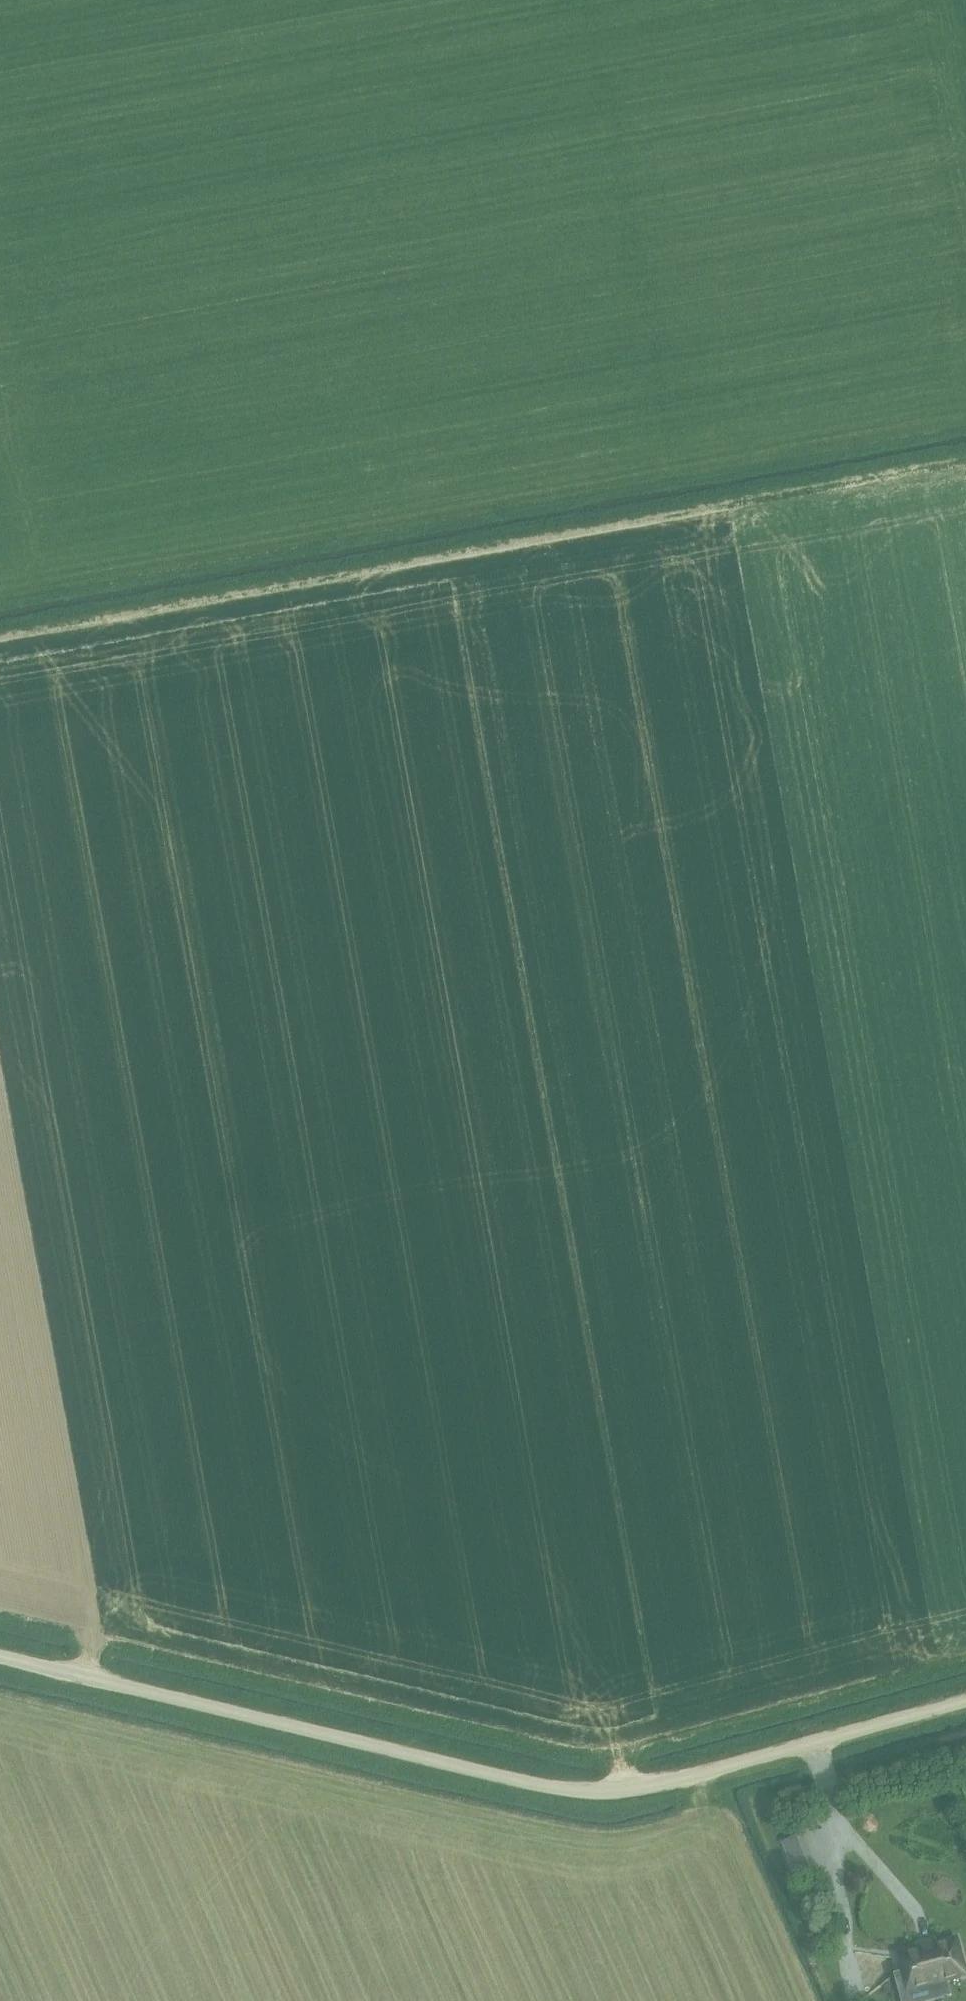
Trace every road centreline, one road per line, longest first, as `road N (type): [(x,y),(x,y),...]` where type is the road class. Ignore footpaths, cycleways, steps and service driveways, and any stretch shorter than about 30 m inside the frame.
road 1 (unclassified): [(0,1658),(599,1792),(694,1776),(965,1701)]

